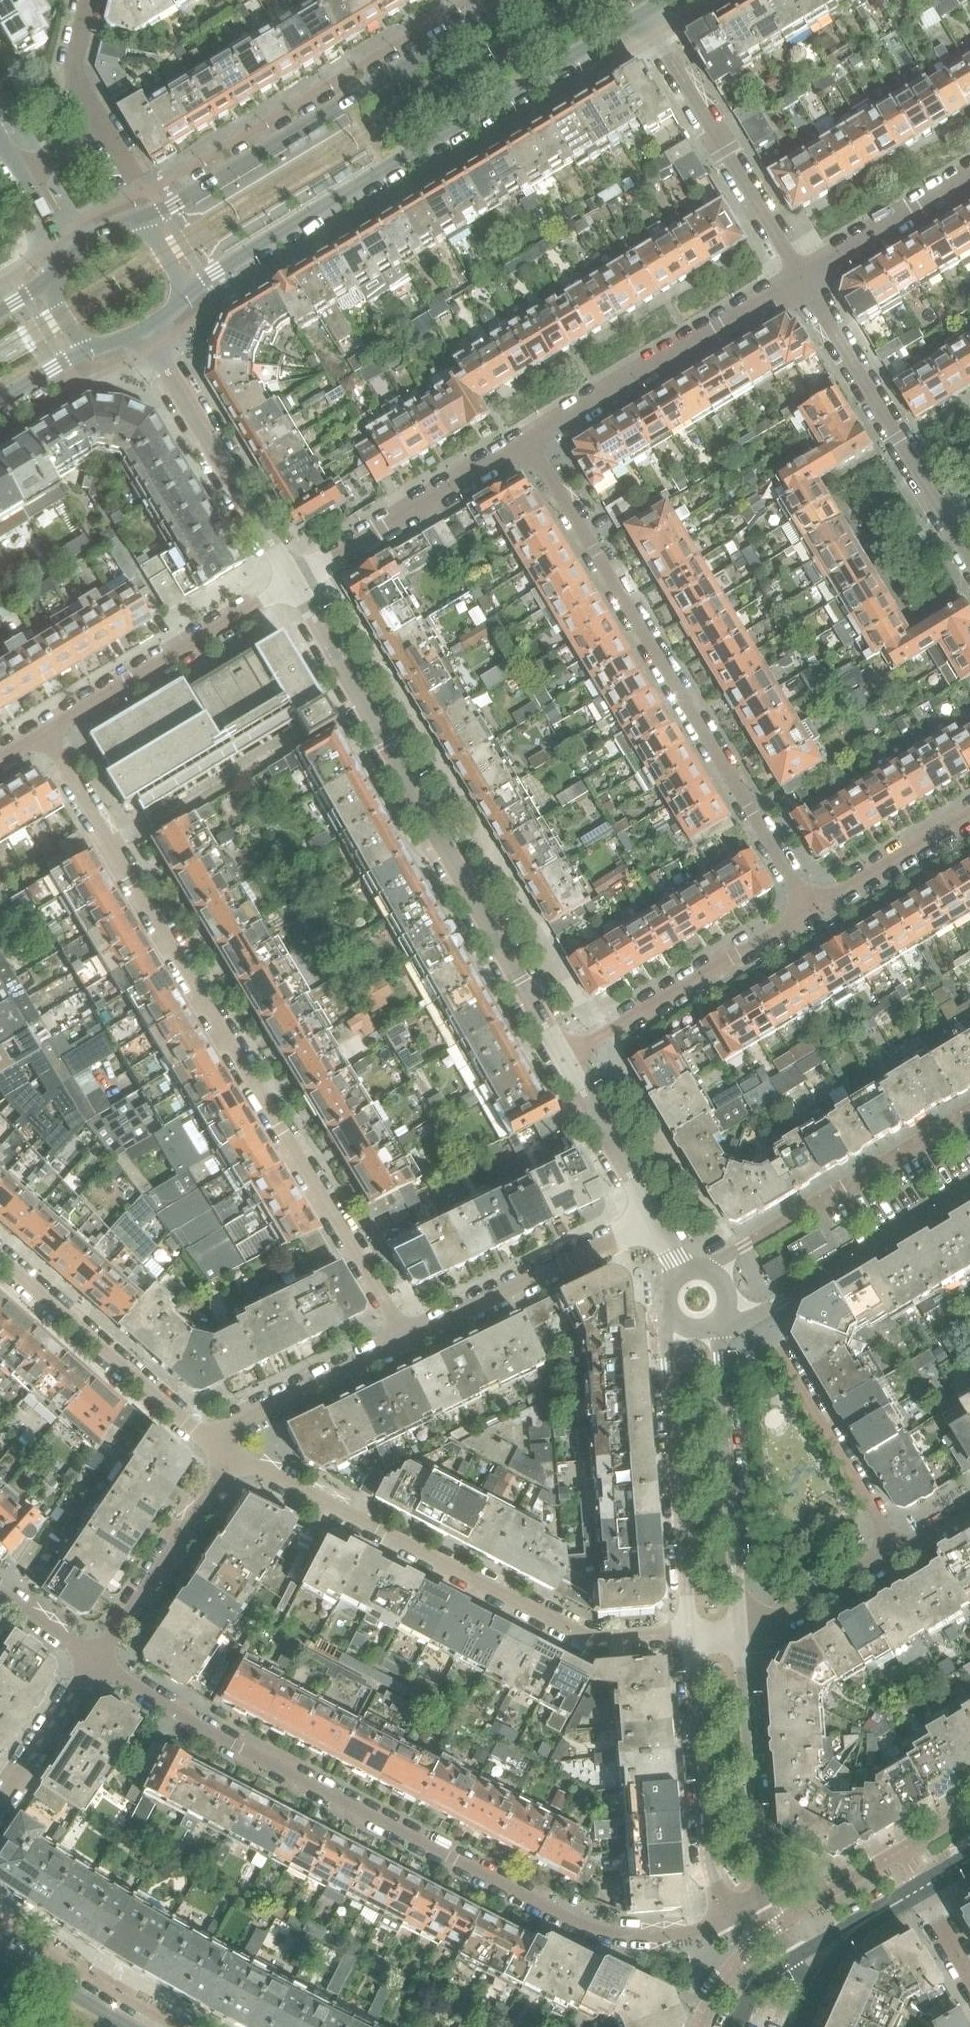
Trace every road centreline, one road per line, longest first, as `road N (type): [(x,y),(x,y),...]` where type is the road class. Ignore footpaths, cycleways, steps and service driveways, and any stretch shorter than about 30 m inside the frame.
road 1 (residential): [(406,1340),(45,732)]
road 2 (residential): [(729,1919),(666,1937),(592,1929),(102,1658)]
road 3 (residential): [(564,1061),(295,581)]
road 4 (residential): [(527,442),(810,910)]
road 5 (tertiary): [(183,289),(645,12)]
road 6 (residential): [(692,1638),(591,1643),(230,1452)]
road 7 (tertiary): [(515,0),(145,221)]
road 8 (residential): [(969,561),(803,277)]
road 9 (residential): [(669,1312),(692,1638)]
road 10 (residential): [(527,442),(803,277)]
road 11 (residential): [(738,1636),(721,1320)]
road 12 (residential): [(803,277),(645,12)]
road 13 (residential): [(969,1116),(702,1269)]
road 14 (residential): [(230,1452),(0,1257)]
road 15 (residential): [(45,732),(295,581)]
road 16 (residential): [(295,581),(146,333)]
road 17 (residential): [(810,910),(564,1061)]
road 18 (residential): [(692,1638),(715,1881),(729,1919)]
road 19 (residential): [(406,1340),(656,1219)]
road 20 (residential): [(295,581),(527,442)]
road 21 (residential): [(763,1904),(738,1636)]
road 22 (residential): [(762,1315),(898,1545)]
road 23 (residential): [(102,1658),(230,1452)]
road 24 (residential): [(762,1315),(969,1189)]
road 25 (residential): [(30,178),(109,134),(78,68),(94,0)]
road 26 (residential): [(230,1452),(233,1426),(406,1340)]
road 27 (residential): [(803,277),(969,179)]
road 28 (residential): [(969,814),(810,910)]
road 29 (residential): [(898,1545),(813,1601),(738,1636)]
road 30 (residential): [(656,1219),(564,1061)]
road 31 (residential): [(102,1658),(0,1804)]
road 32 (tertiary): [(135,2026),(0,1944)]
road 33 (residential): [(925,1890),(795,1958)]
road 34 (residential): [(824,1988),(853,1945),(925,1890)]
road 35 (residential): [(0,1592),(102,1658)]

